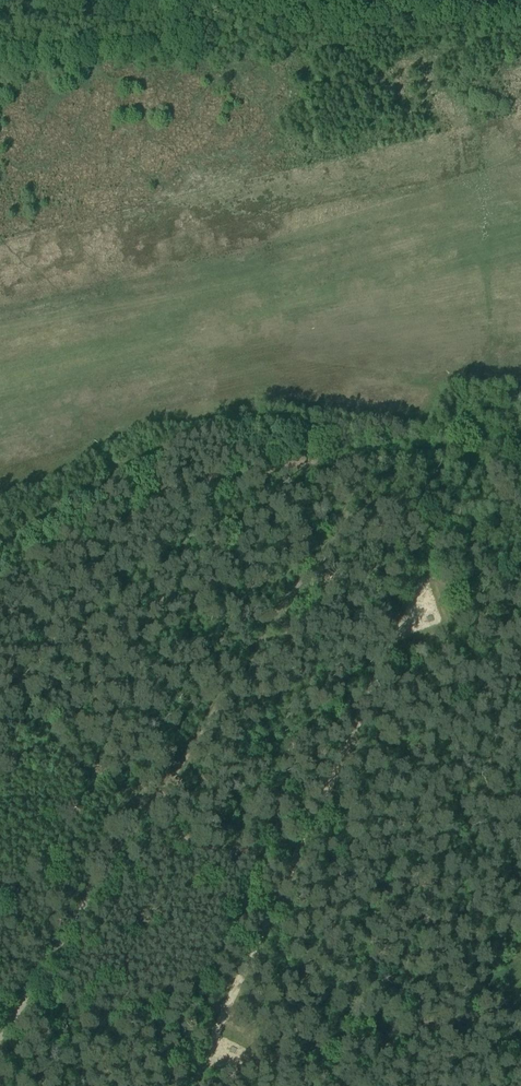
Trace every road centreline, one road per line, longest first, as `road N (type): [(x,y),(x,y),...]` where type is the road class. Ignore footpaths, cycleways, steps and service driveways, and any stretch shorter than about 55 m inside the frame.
road 1 (track): [(418,586),(198,1071)]
road 2 (track): [(520,215),(0,328)]
road 3 (track): [(366,1042),(508,1009),(520,1032),(511,1085)]
road 4 (track): [(187,483),(0,584)]
road 5 (track): [(381,458),(187,483)]

